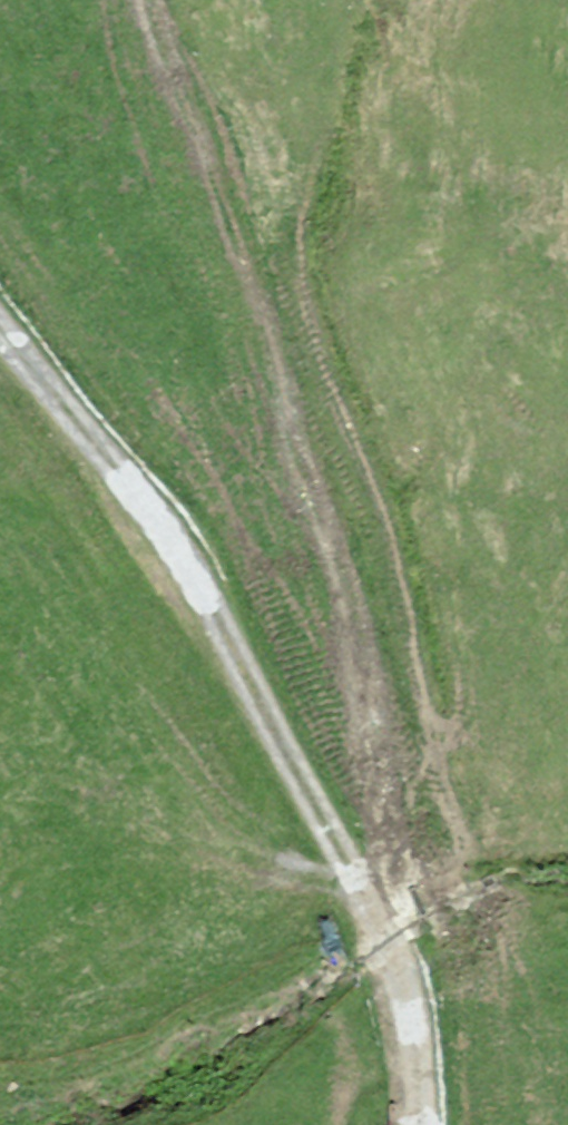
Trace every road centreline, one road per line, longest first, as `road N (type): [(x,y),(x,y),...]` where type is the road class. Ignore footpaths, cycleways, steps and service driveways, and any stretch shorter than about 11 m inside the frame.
road 1 (track): [(408,1026),(344,591),(238,242),(151,0)]
road 2 (track): [(416,1124),(408,1026),(194,565),(0,327)]

